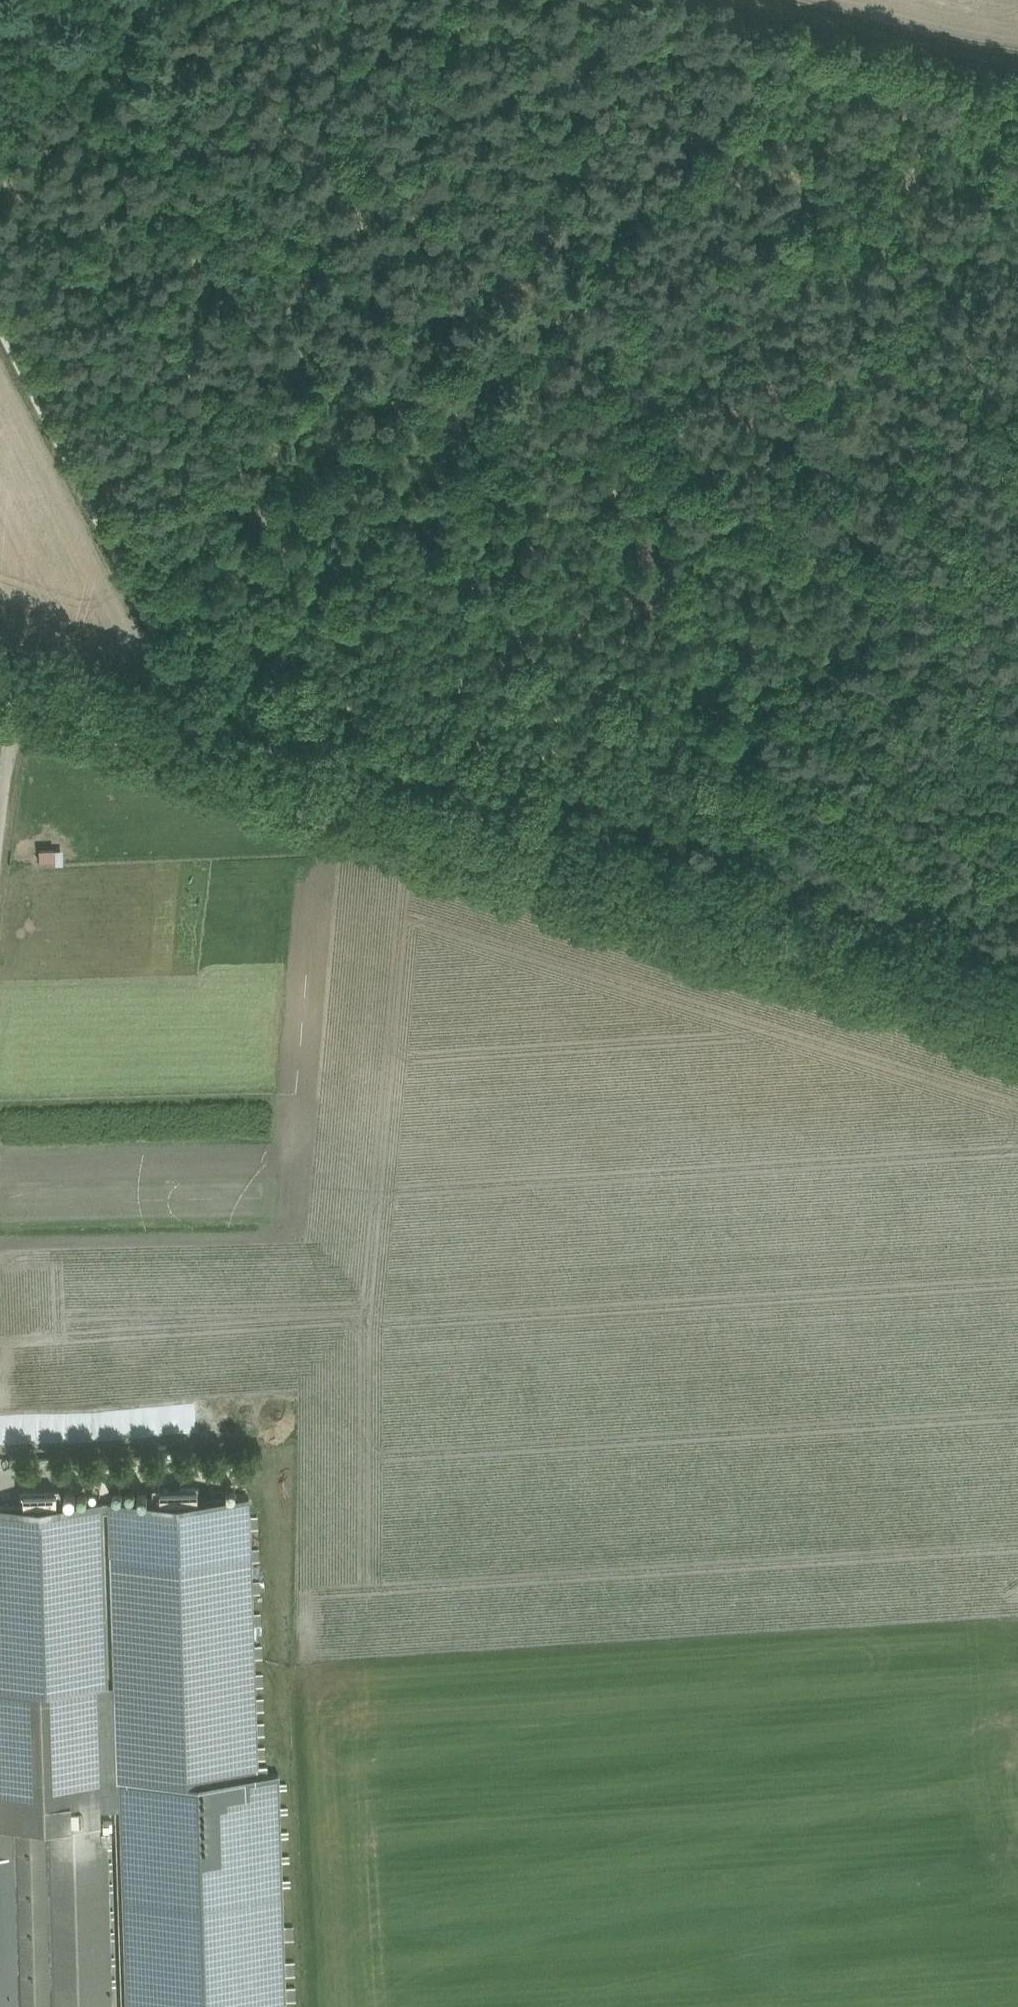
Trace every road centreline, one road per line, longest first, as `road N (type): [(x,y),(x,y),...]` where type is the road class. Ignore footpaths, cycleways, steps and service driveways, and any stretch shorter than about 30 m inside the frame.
road 1 (unclassified): [(1017,1003),(24,684)]
road 2 (track): [(202,739),(757,55),(754,18)]
road 3 (unclassified): [(0,825),(11,726),(24,684)]

